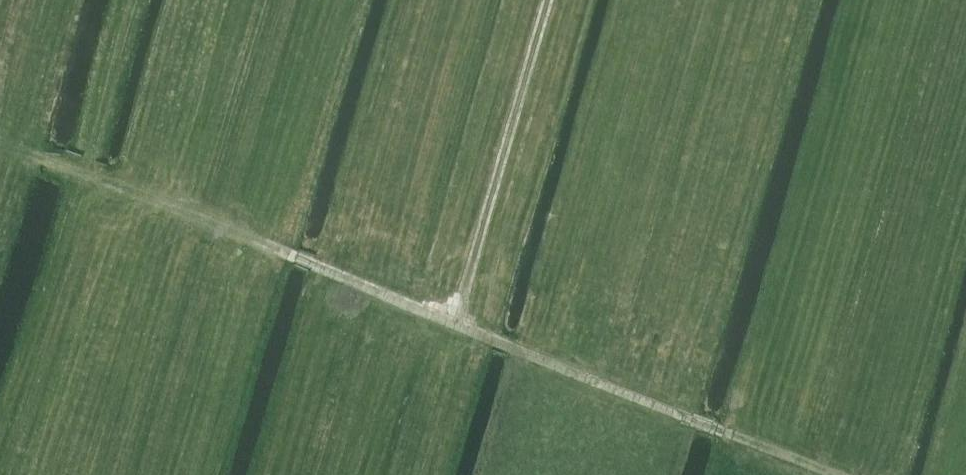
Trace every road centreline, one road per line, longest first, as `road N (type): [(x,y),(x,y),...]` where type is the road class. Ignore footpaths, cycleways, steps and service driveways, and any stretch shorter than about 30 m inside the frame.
road 1 (track): [(833,474),(456,324),(548,0)]
road 2 (track): [(456,324),(0,145)]

